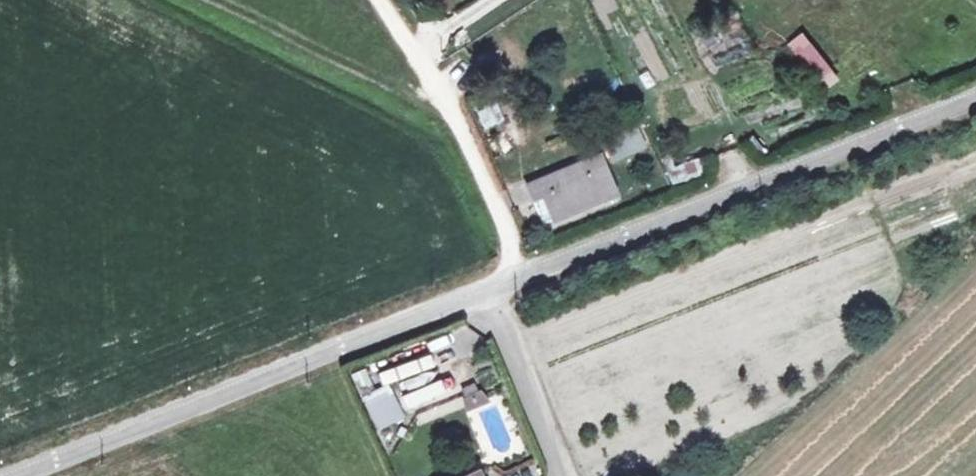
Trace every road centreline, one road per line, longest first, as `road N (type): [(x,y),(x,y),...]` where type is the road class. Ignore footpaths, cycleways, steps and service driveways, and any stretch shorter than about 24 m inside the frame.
road 1 (unclassified): [(26,475),(975,103)]
road 2 (track): [(389,0),(424,52),(527,280)]

